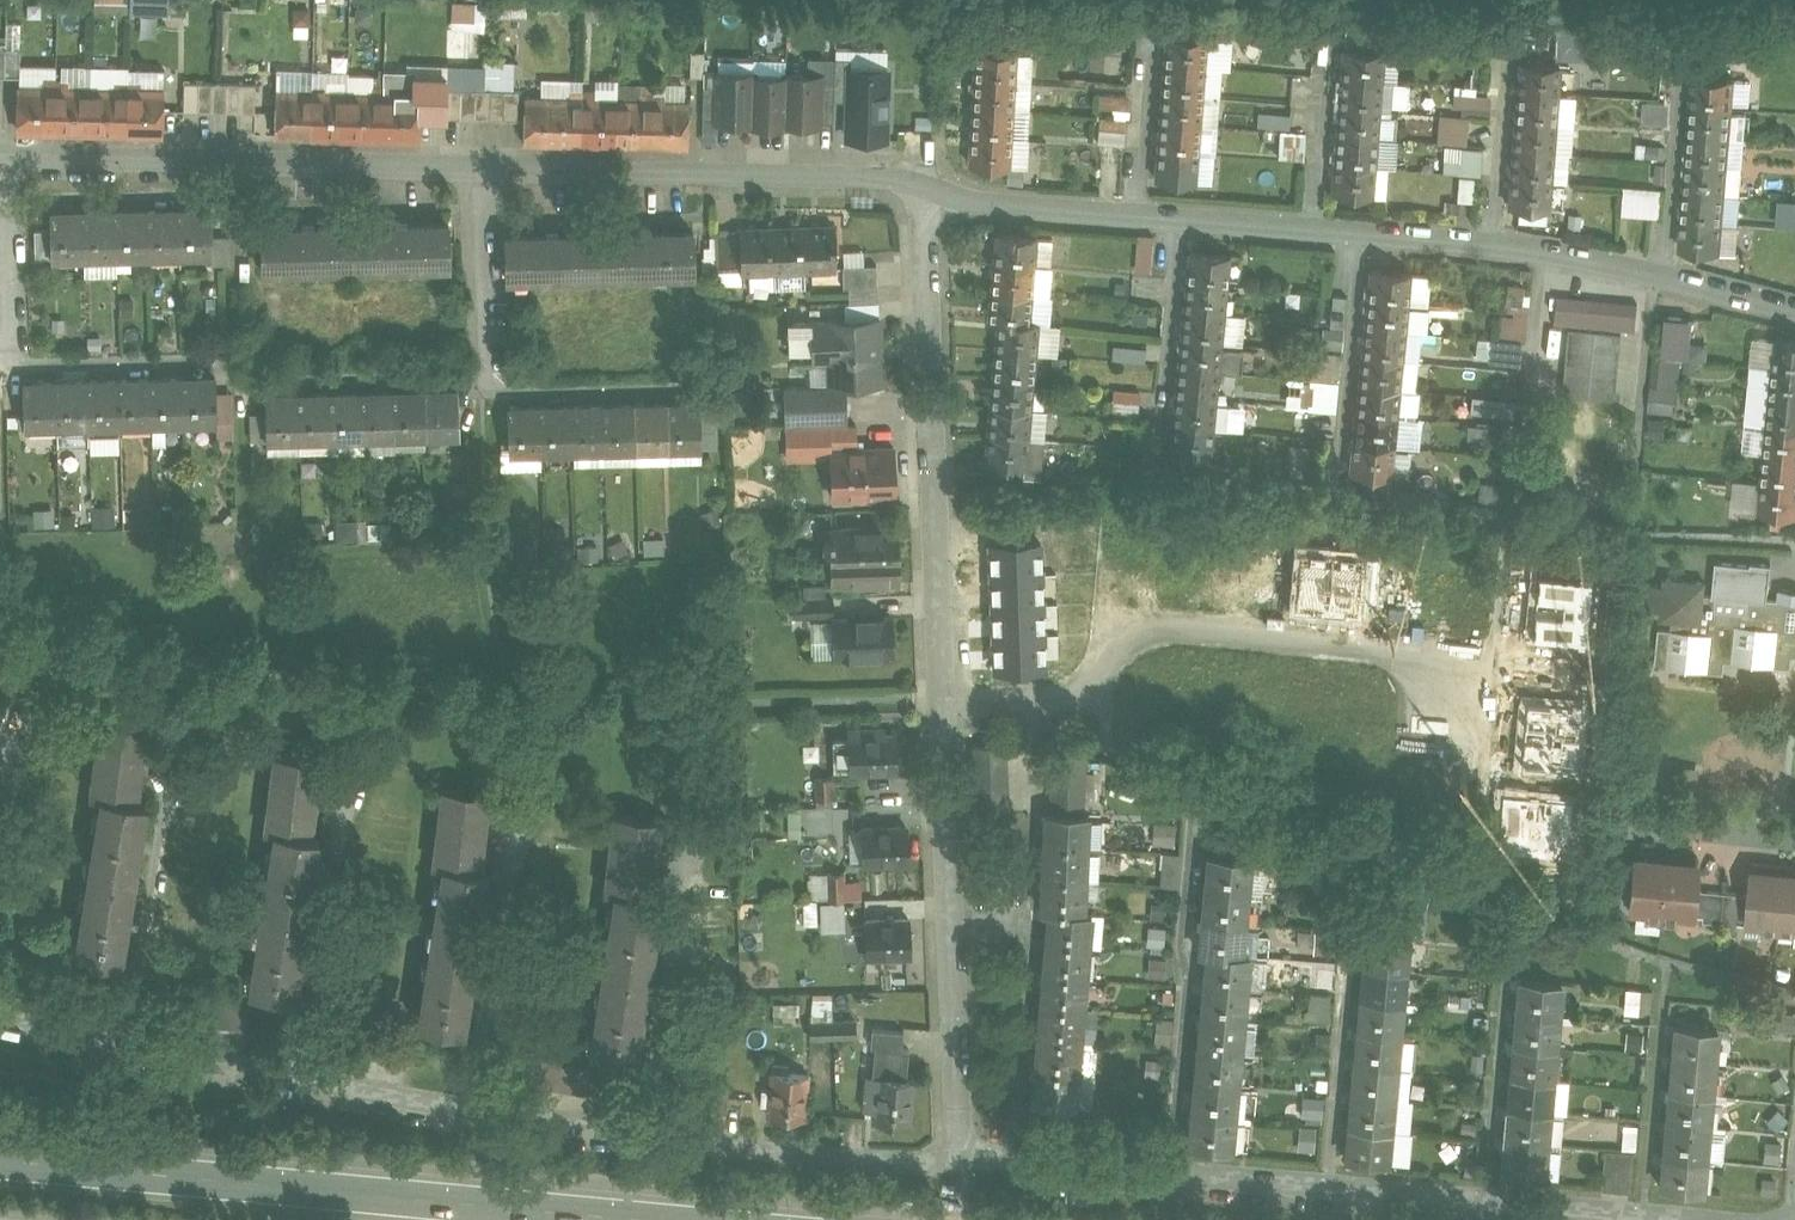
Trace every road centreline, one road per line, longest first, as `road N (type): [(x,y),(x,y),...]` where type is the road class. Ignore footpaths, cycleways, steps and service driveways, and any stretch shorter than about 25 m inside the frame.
road 1 (residential): [(959,1156),(906,1167),(641,1137),(300,1081),(0,1016)]
road 2 (residential): [(927,197),(1541,252),(1794,312)]
road 3 (residential): [(1755,1219),(959,1156)]
road 4 (residential): [(943,699),(1093,700),(1116,623),(1441,655),(1436,739)]
road 5 (residential): [(943,699),(927,197)]
road 6 (residential): [(5,157),(481,165)]
road 7 (residential): [(959,1156),(943,699)]
road 8 (residential): [(481,165),(906,180),(927,197)]
road 9 (secondary): [(439,1203),(0,1162)]
road 10 (residential): [(480,375),(481,165)]
road 11 (residential): [(4,360),(5,157)]
road 12 (secondary): [(603,1218),(439,1203)]
road 13 (residential): [(1794,842),(1668,829)]

